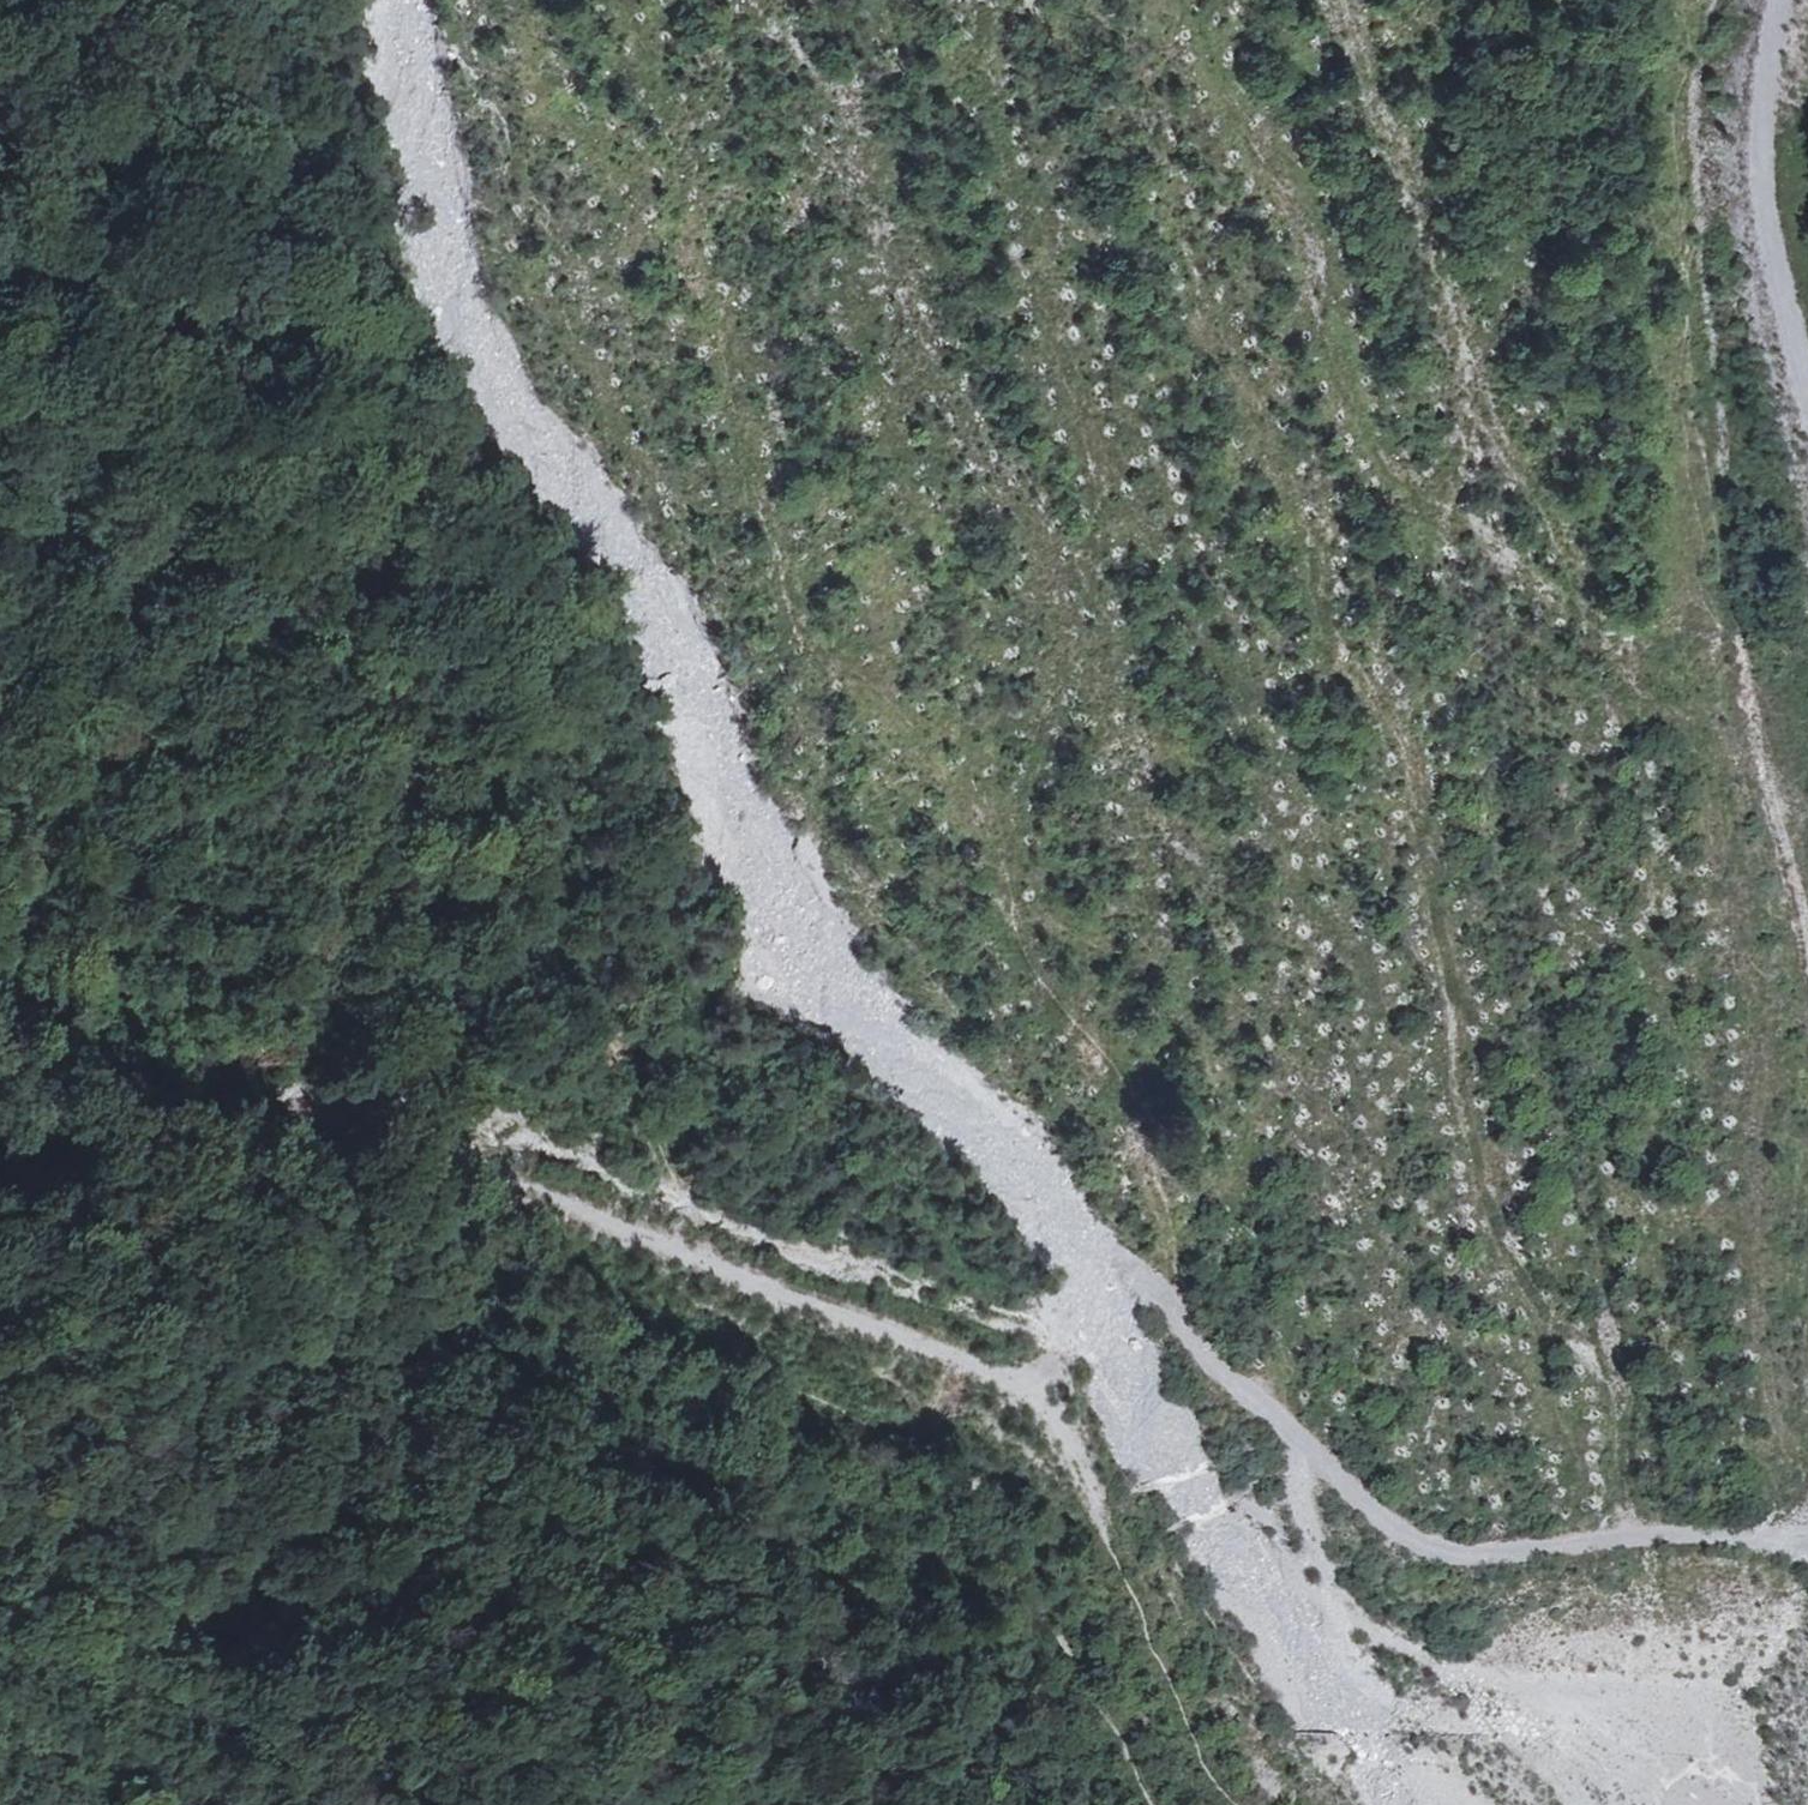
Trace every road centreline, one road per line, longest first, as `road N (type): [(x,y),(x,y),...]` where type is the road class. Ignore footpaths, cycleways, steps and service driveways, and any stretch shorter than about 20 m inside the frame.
road 1 (track): [(1807,1542),(1635,1538),(1480,1557),(1405,1538),(1177,1325),(1164,1293),(1135,1278)]
road 2 (track): [(1782,0),(1767,184),(1807,380)]

